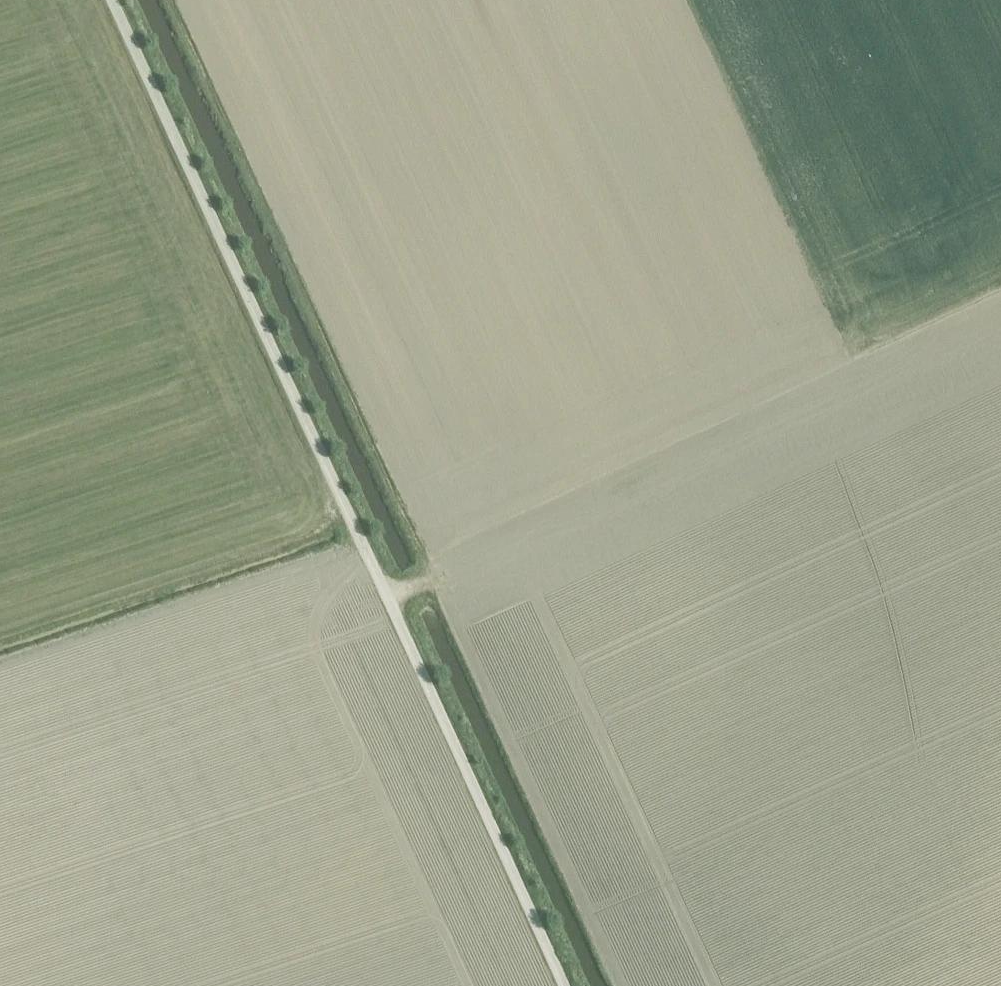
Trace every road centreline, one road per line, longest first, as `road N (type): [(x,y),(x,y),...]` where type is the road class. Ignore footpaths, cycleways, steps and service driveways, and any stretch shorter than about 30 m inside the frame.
road 1 (unclassified): [(569,985),(116,0)]

